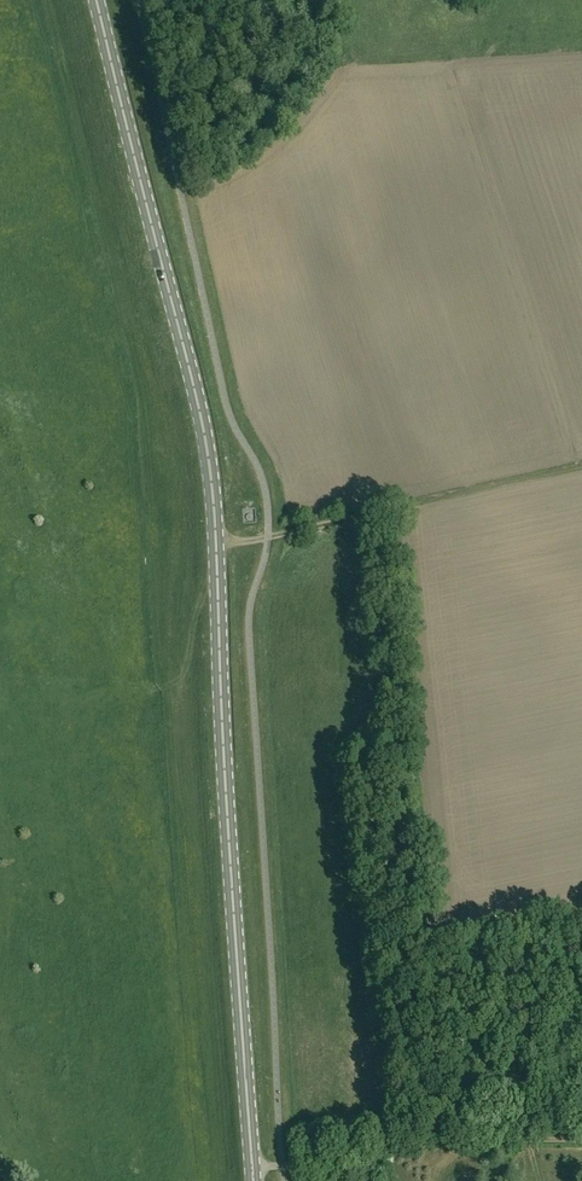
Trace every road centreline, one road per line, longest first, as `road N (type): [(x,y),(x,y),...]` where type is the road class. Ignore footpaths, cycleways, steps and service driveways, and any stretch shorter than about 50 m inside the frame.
road 1 (primary): [(254,1180),(214,493),(99,0)]
road 2 (track): [(216,543),(295,532),(581,462)]
road 3 (track): [(581,1140),(412,1144),(253,1169)]

